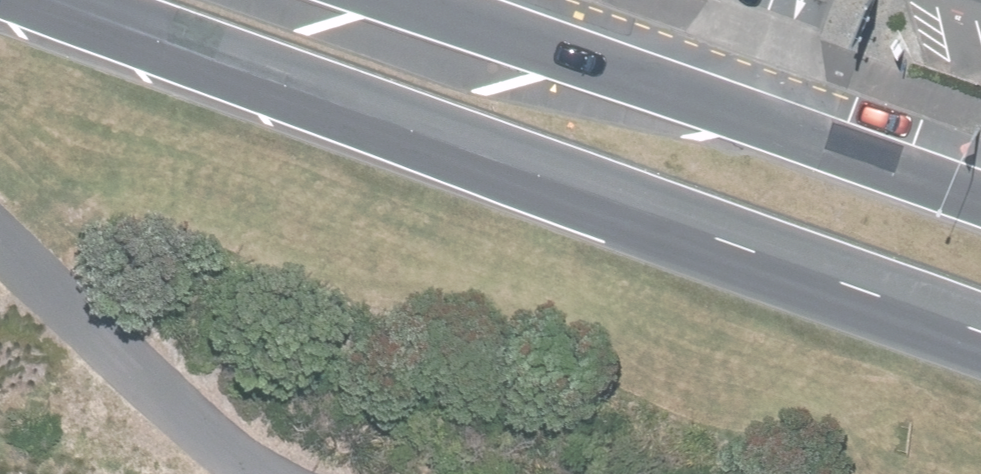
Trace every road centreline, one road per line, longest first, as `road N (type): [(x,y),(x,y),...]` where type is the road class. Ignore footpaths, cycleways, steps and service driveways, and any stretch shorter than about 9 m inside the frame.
road 1 (primary): [(980,351),(39,0)]
road 2 (primary): [(398,0),(980,206)]

